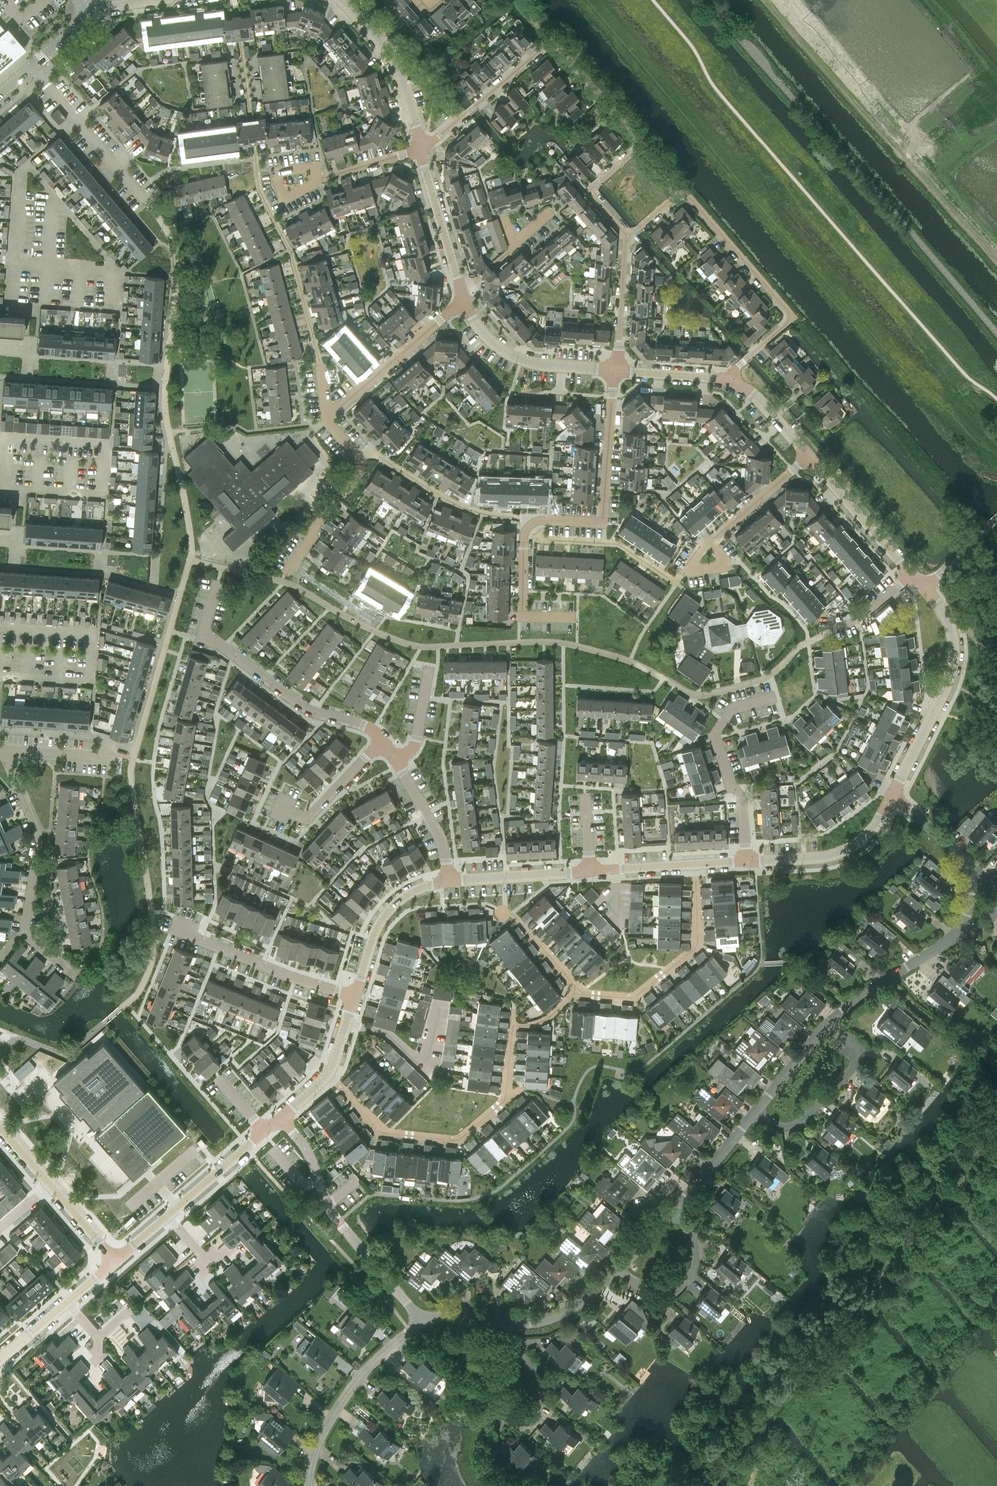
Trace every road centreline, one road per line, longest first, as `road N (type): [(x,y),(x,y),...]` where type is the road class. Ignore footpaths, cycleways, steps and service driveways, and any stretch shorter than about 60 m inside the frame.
road 1 (residential): [(728,379),(791,313),(685,192),(626,236)]
road 2 (residential): [(383,739),(314,712),(202,639),(218,582)]
road 3 (residential): [(626,236),(591,194),(639,140),(550,39)]
road 4 (residential): [(75,977),(28,937),(31,835),(4,753)]
road 5 (unclassified): [(420,1321),(327,1204),(286,1113)]
road 6 (residential): [(529,525),(542,519),(603,523),(614,370)]
road 7 (tertiary): [(894,794),(954,663),(952,629),(925,588)]
road 8 (residential): [(746,862),(744,809),(714,736),(733,707),(776,696)]
road 9 (residential): [(308,1485),(330,1416),(420,1321)]
road 10 (residential): [(529,525),(460,506),(377,455),(358,455)]
road 11 (residential): [(756,1111),(791,1130),(851,1072),(854,1042),(833,1016)]
road 12 (residential): [(354,995),(269,969),(186,927)]
road 13 (residential): [(324,417),(465,303)]
road 14 (residential): [(529,525),(544,540),(618,544),(675,582),(686,571)]
road 15 (tertiary): [(746,862),(847,849),(864,840),(894,794)]
road 16 (tertiary): [(115,1262),(0,1129)]
road 17 (residential): [(145,201),(33,66)]
road 18 (tertiary): [(465,303),(487,337),(510,353),(614,370)]
road 19 (tertiary): [(354,995),(382,917),(420,888),(449,880)]
road 20 (residential): [(614,1274),(670,1297),(695,1261),(695,1242),(671,1216)]
road 21 (tertiary): [(808,456),(912,574)]
road 22 (tertiary): [(589,871),(746,862)]
road 23 (tertiary): [(420,145),(462,292)]
road 24 (residential): [(833,1016),(955,935)]
road 25 (residential): [(574,618),(522,618),(529,525)]
road 26 (unclassified): [(514,1324),(518,1349),(540,1378),(539,1401),(519,1420),(489,1413)]
road 27 (residential): [(284,575),(352,482),(358,455)]
road 28 (residential): [(278,805),(308,818),(383,739)]
road 29 (tertiary): [(449,880),(589,871)]
road 30 (tertiary): [(286,1113),(338,1053),(354,995)]
road 31 (residential): [(671,1216),(756,1111)]
road 32 (residential): [(614,370),(626,236)]
road 33 (residential): [(449,880),(440,839),(395,760)]
road 34 (residential): [(709,541),(808,456)]
road 35 (residential): [(756,1111),(833,1016)]

